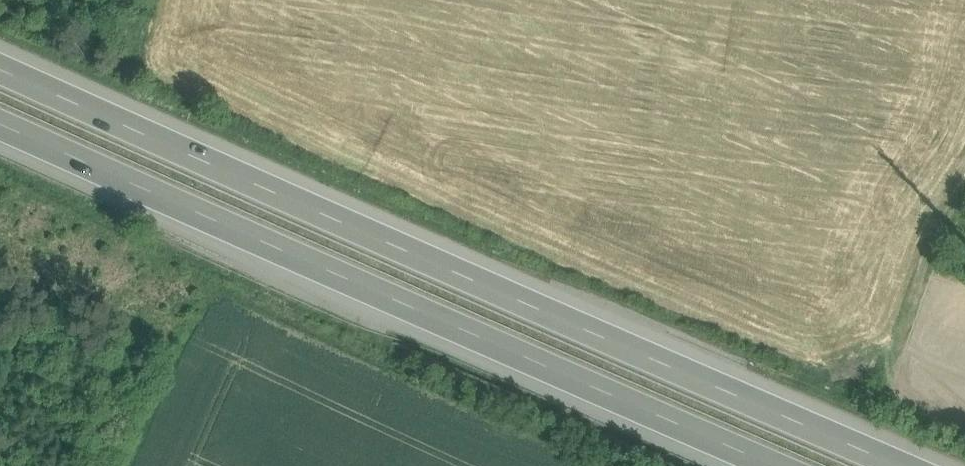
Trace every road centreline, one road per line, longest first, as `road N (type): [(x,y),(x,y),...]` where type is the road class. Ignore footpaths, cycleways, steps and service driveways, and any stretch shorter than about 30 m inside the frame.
road 1 (motorway): [(897,465),(0,70)]
road 2 (motorway): [(0,123),(794,465)]
road 3 (track): [(964,192),(940,220),(896,345)]

